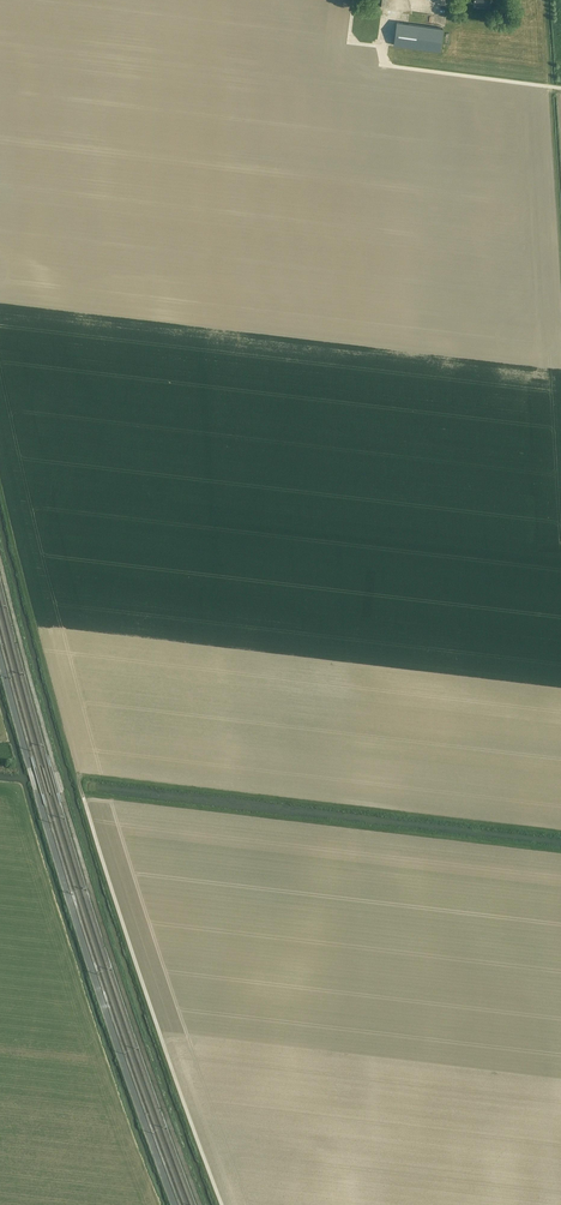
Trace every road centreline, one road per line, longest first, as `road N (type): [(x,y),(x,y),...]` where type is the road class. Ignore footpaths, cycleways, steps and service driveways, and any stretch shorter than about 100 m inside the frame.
road 1 (track): [(222,1204),(71,765),(0,489)]
road 2 (track): [(62,792),(200,1204)]
road 3 (track): [(354,0),(351,40),(378,47),(389,65),(560,88)]
road 4 (track): [(0,563),(56,771)]

